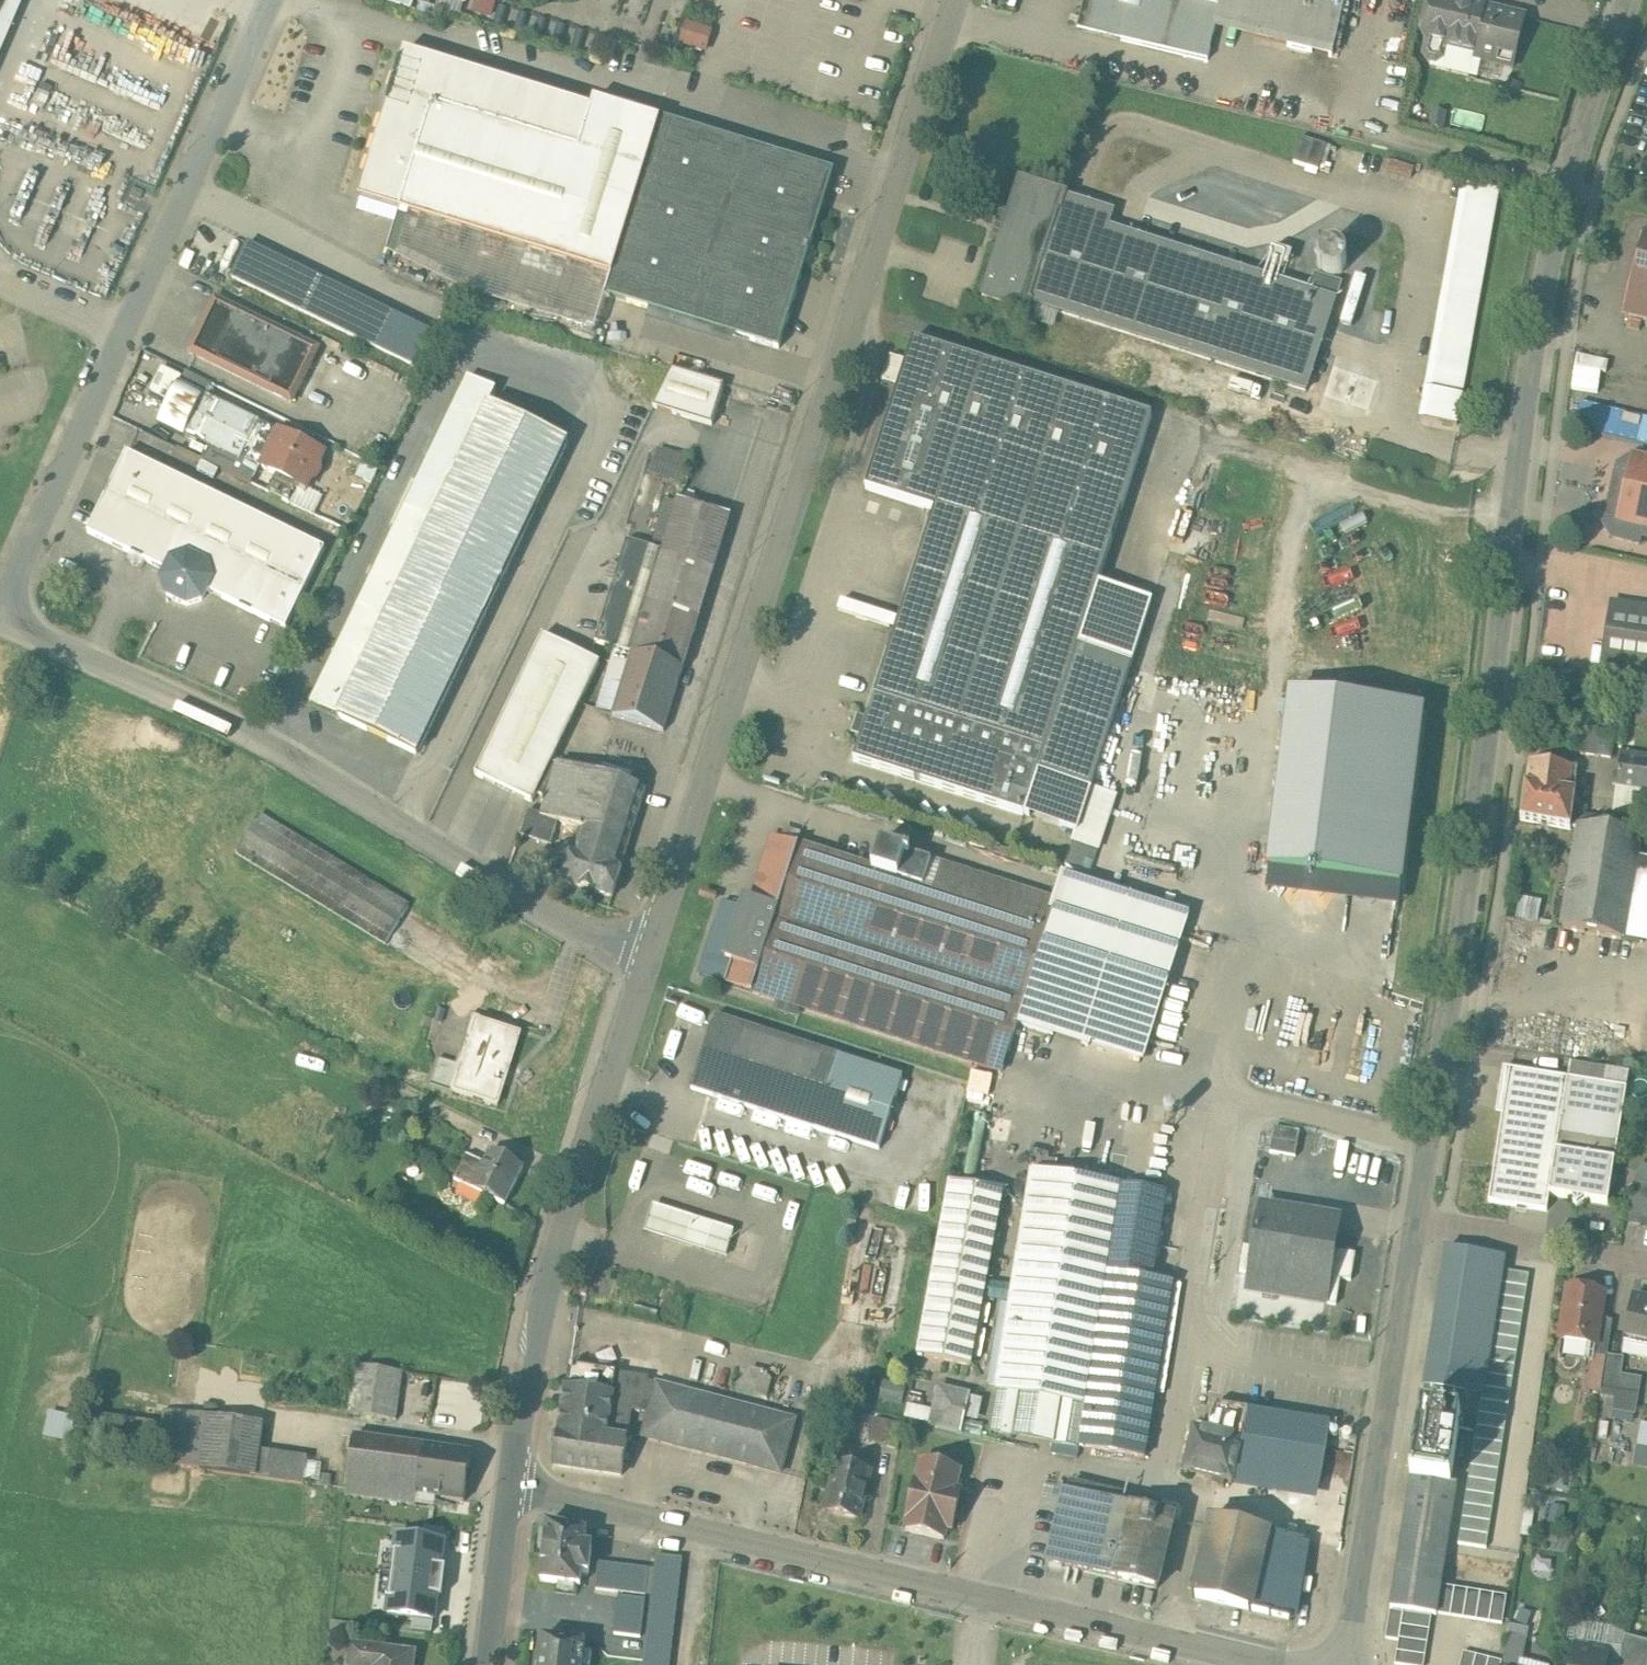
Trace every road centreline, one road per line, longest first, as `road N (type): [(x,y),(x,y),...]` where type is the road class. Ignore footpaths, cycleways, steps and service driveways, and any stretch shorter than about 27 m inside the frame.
road 1 (residential): [(1633,0),(1554,231),(1418,1223)]
road 2 (residential): [(646,959),(950,0)]
road 3 (residential): [(1276,1664),(508,1476)]
road 4 (unclassified): [(0,622),(241,731),(646,959)]
road 5 (unclassified): [(275,0),(0,608)]
road 6 (residential): [(508,1476),(534,1329),(646,959)]
road 7 (residential): [(1418,1223),(1350,1664)]
road 8 (residential): [(1418,1223),(1646,1258)]
road 9 (residential): [(485,1664),(508,1476)]

